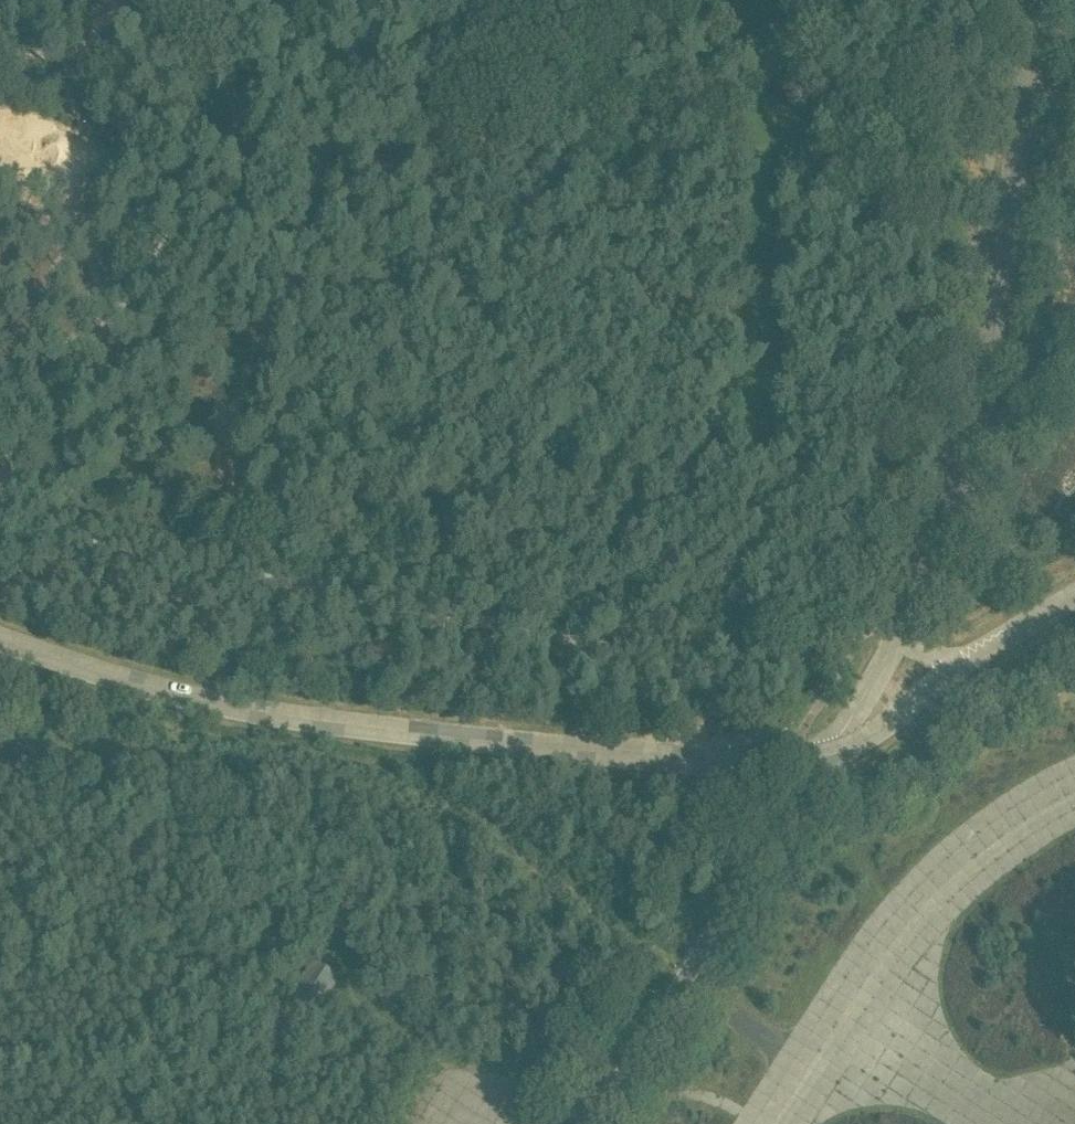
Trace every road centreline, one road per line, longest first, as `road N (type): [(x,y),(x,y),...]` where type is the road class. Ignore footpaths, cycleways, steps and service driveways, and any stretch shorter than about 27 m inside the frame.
road 1 (unclassified): [(797,765),(576,756),(225,710),(0,644)]
road 2 (track): [(685,982),(495,847),(343,791),(244,769),(0,754)]
road 3 (unclassified): [(954,673),(899,640),(972,452),(1039,0)]
road 4 (unclassified): [(797,765),(861,744),(954,673)]
road 5 (unclassified): [(954,673),(1074,600)]

